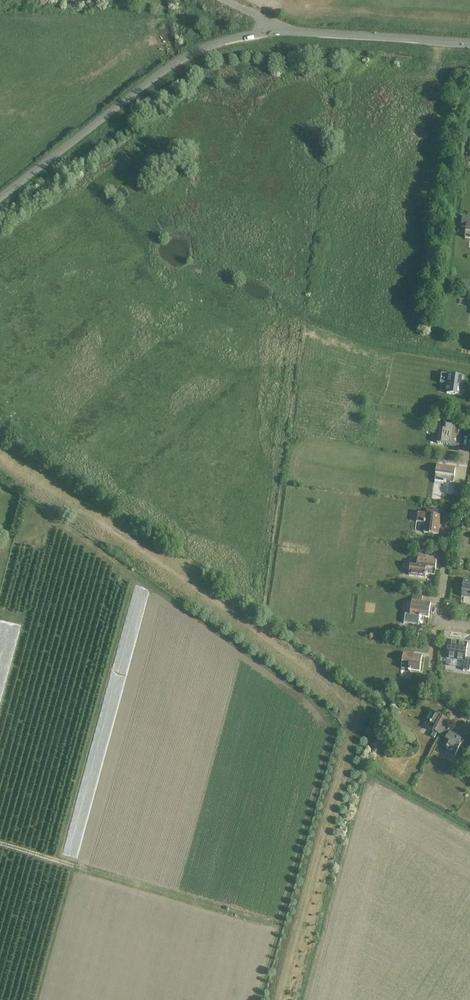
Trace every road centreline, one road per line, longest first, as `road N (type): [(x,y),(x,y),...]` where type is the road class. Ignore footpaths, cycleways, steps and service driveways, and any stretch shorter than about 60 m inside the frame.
road 1 (track): [(278,999),(355,719),(343,694),(0,456)]
road 2 (unclassified): [(469,43),(280,32),(229,39),(165,70),(0,198)]

